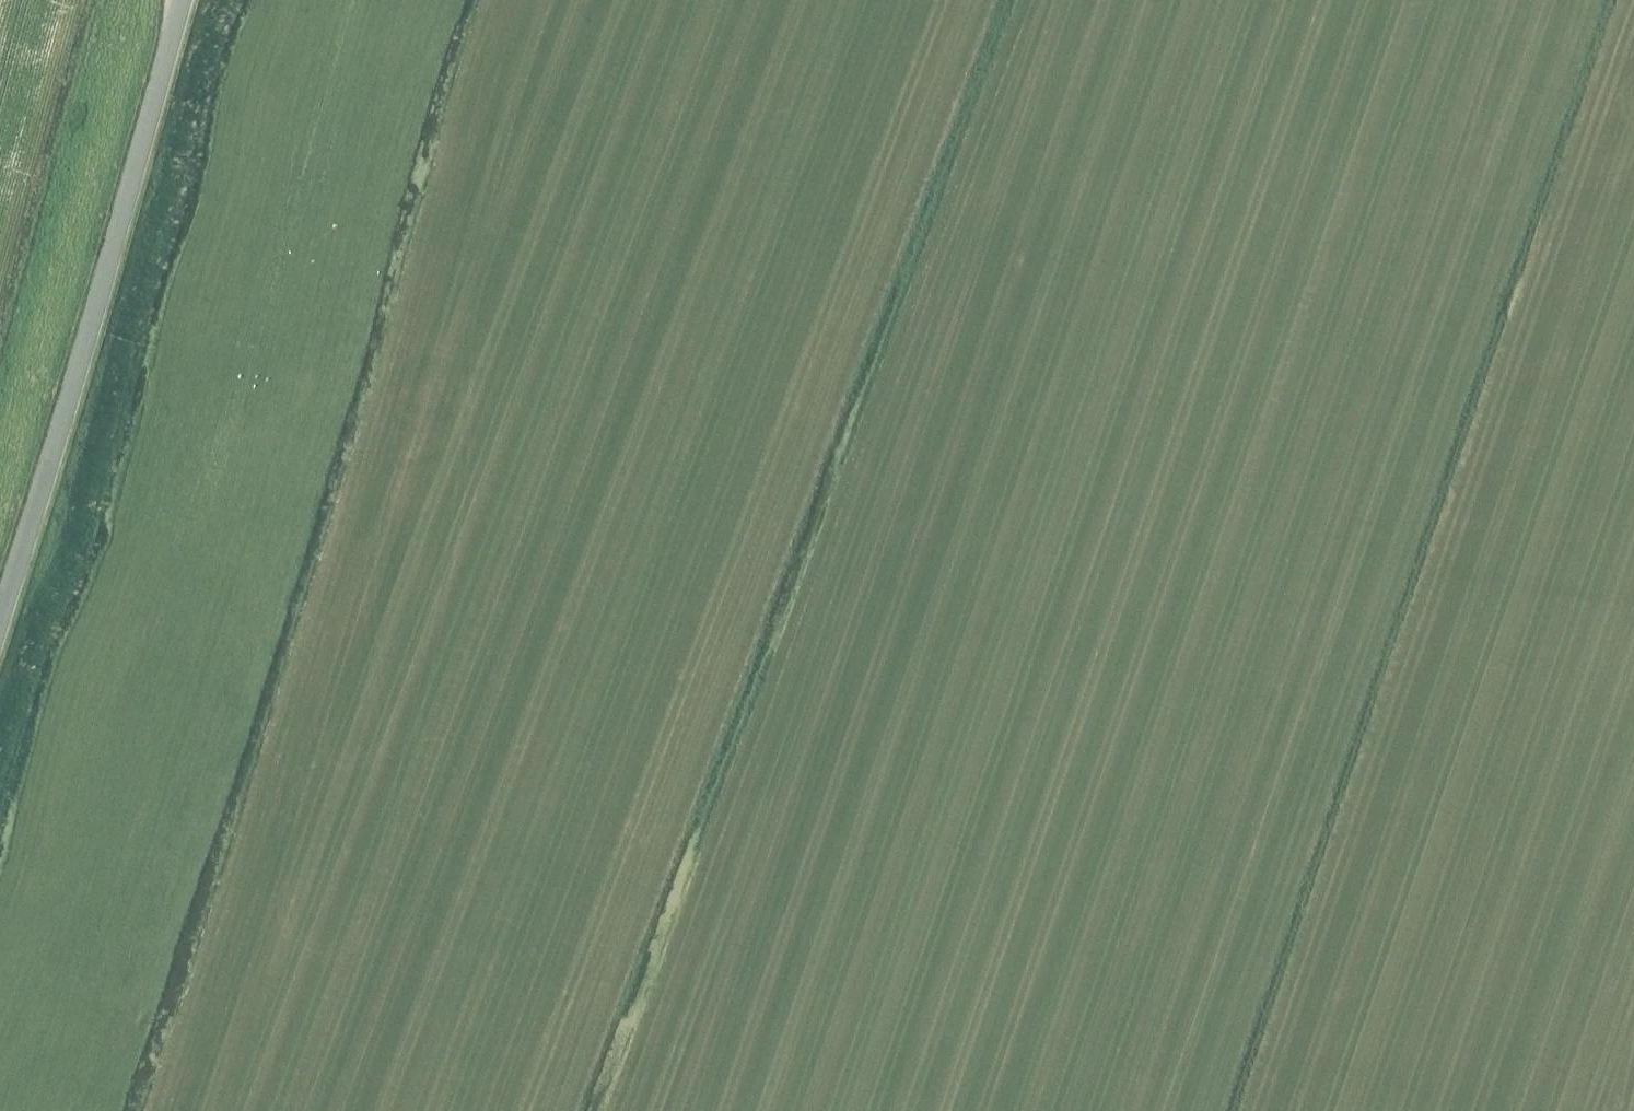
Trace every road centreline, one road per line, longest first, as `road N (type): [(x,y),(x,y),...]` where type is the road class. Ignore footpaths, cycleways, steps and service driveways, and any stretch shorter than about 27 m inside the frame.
road 1 (unclassified): [(0,608),(183,0)]

